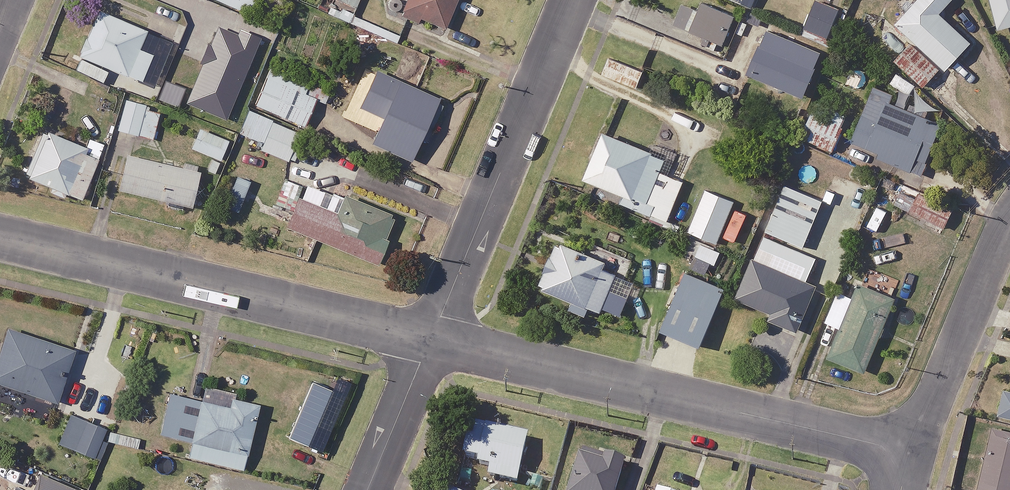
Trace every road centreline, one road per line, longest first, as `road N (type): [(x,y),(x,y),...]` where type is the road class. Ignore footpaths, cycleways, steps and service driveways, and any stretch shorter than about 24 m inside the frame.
road 1 (residential): [(430,341),(909,454)]
road 2 (residential): [(0,238),(430,341)]
road 3 (residential): [(572,0),(430,341)]
road 4 (residential): [(1009,221),(909,454)]
road 5 (residential): [(430,341),(368,489)]

